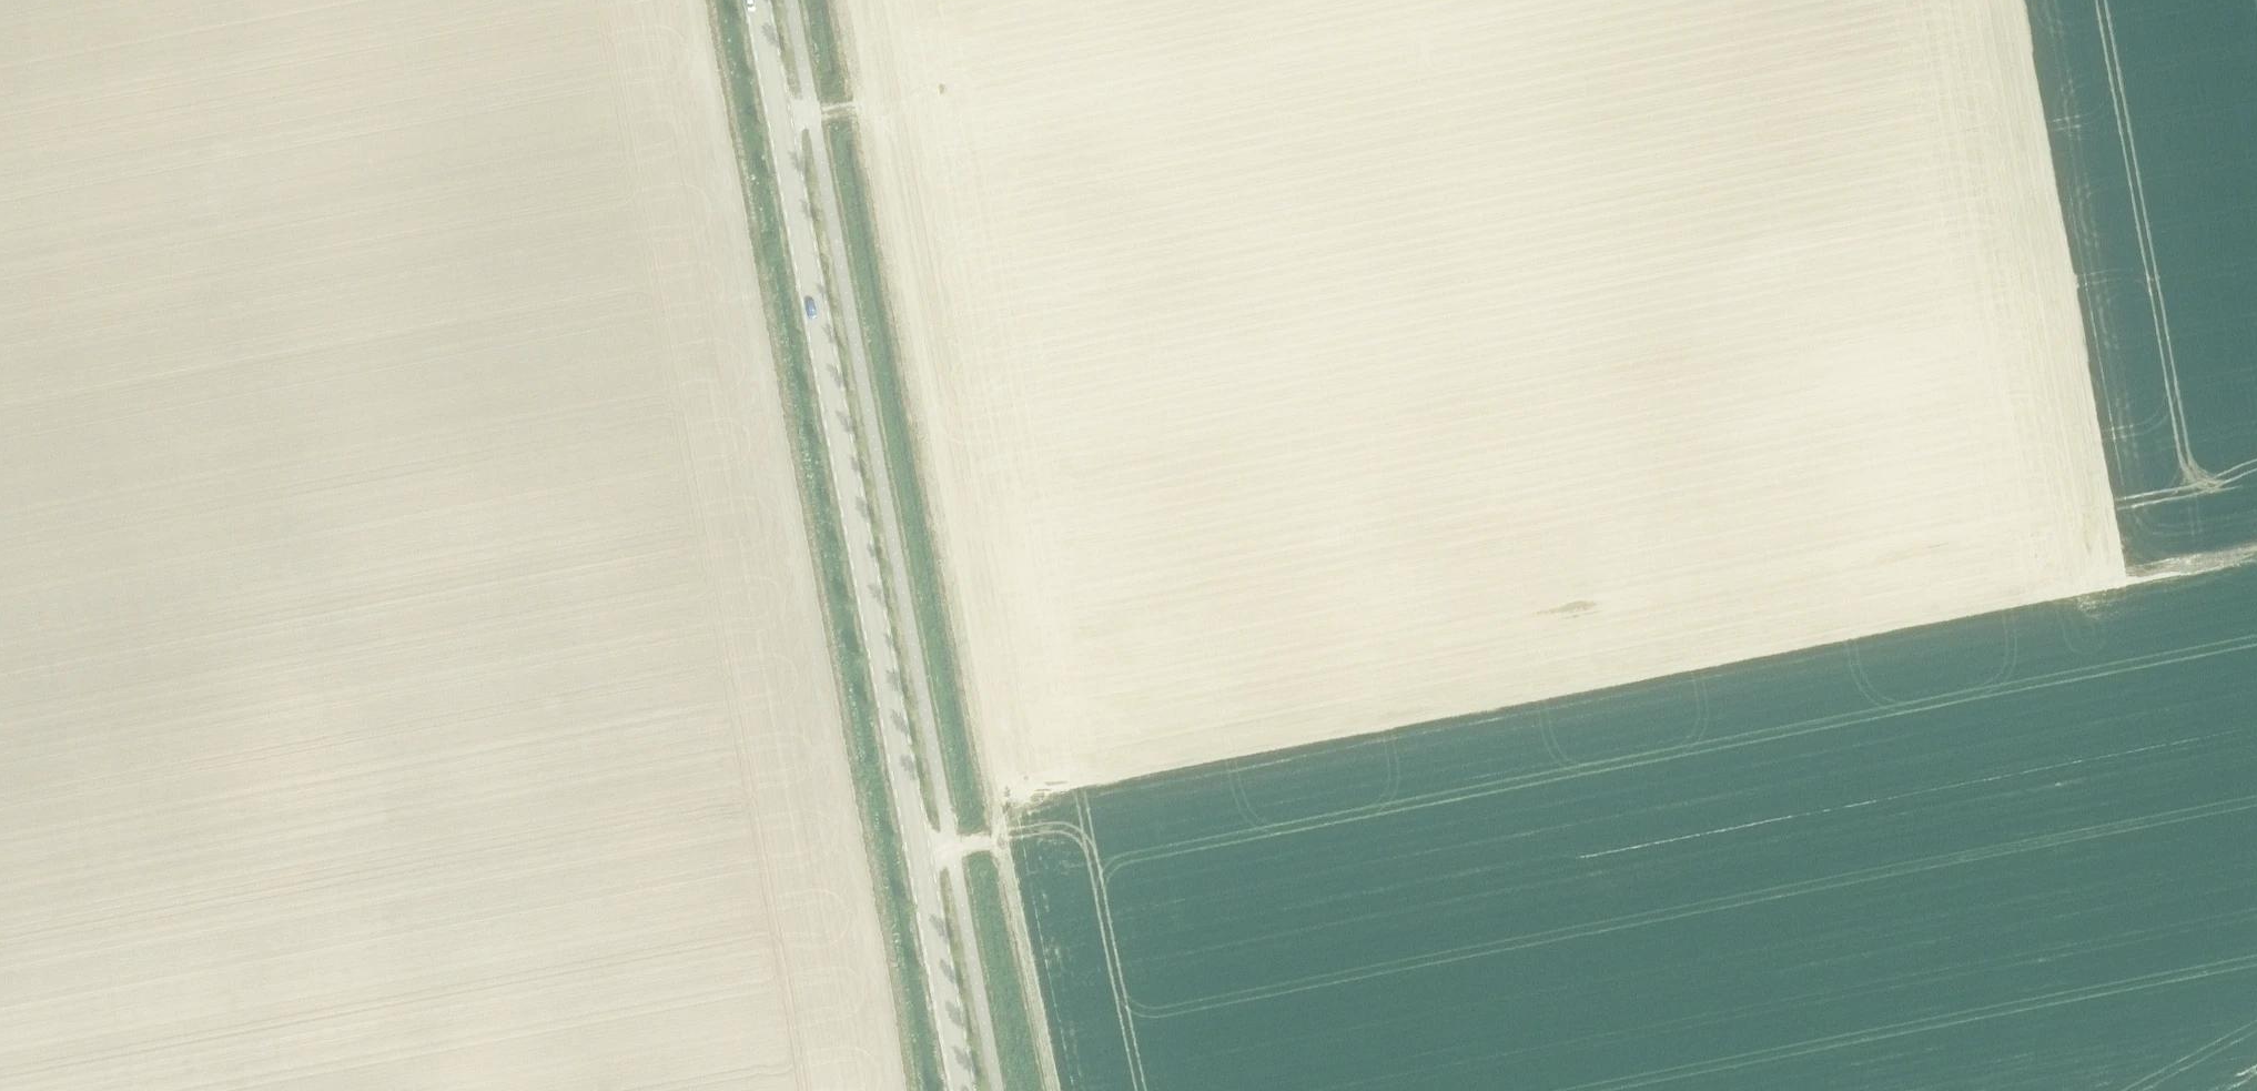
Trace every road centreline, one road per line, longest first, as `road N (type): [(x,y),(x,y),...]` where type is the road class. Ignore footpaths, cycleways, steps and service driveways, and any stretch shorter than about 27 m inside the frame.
road 1 (secondary): [(971,1090),(755,0)]

